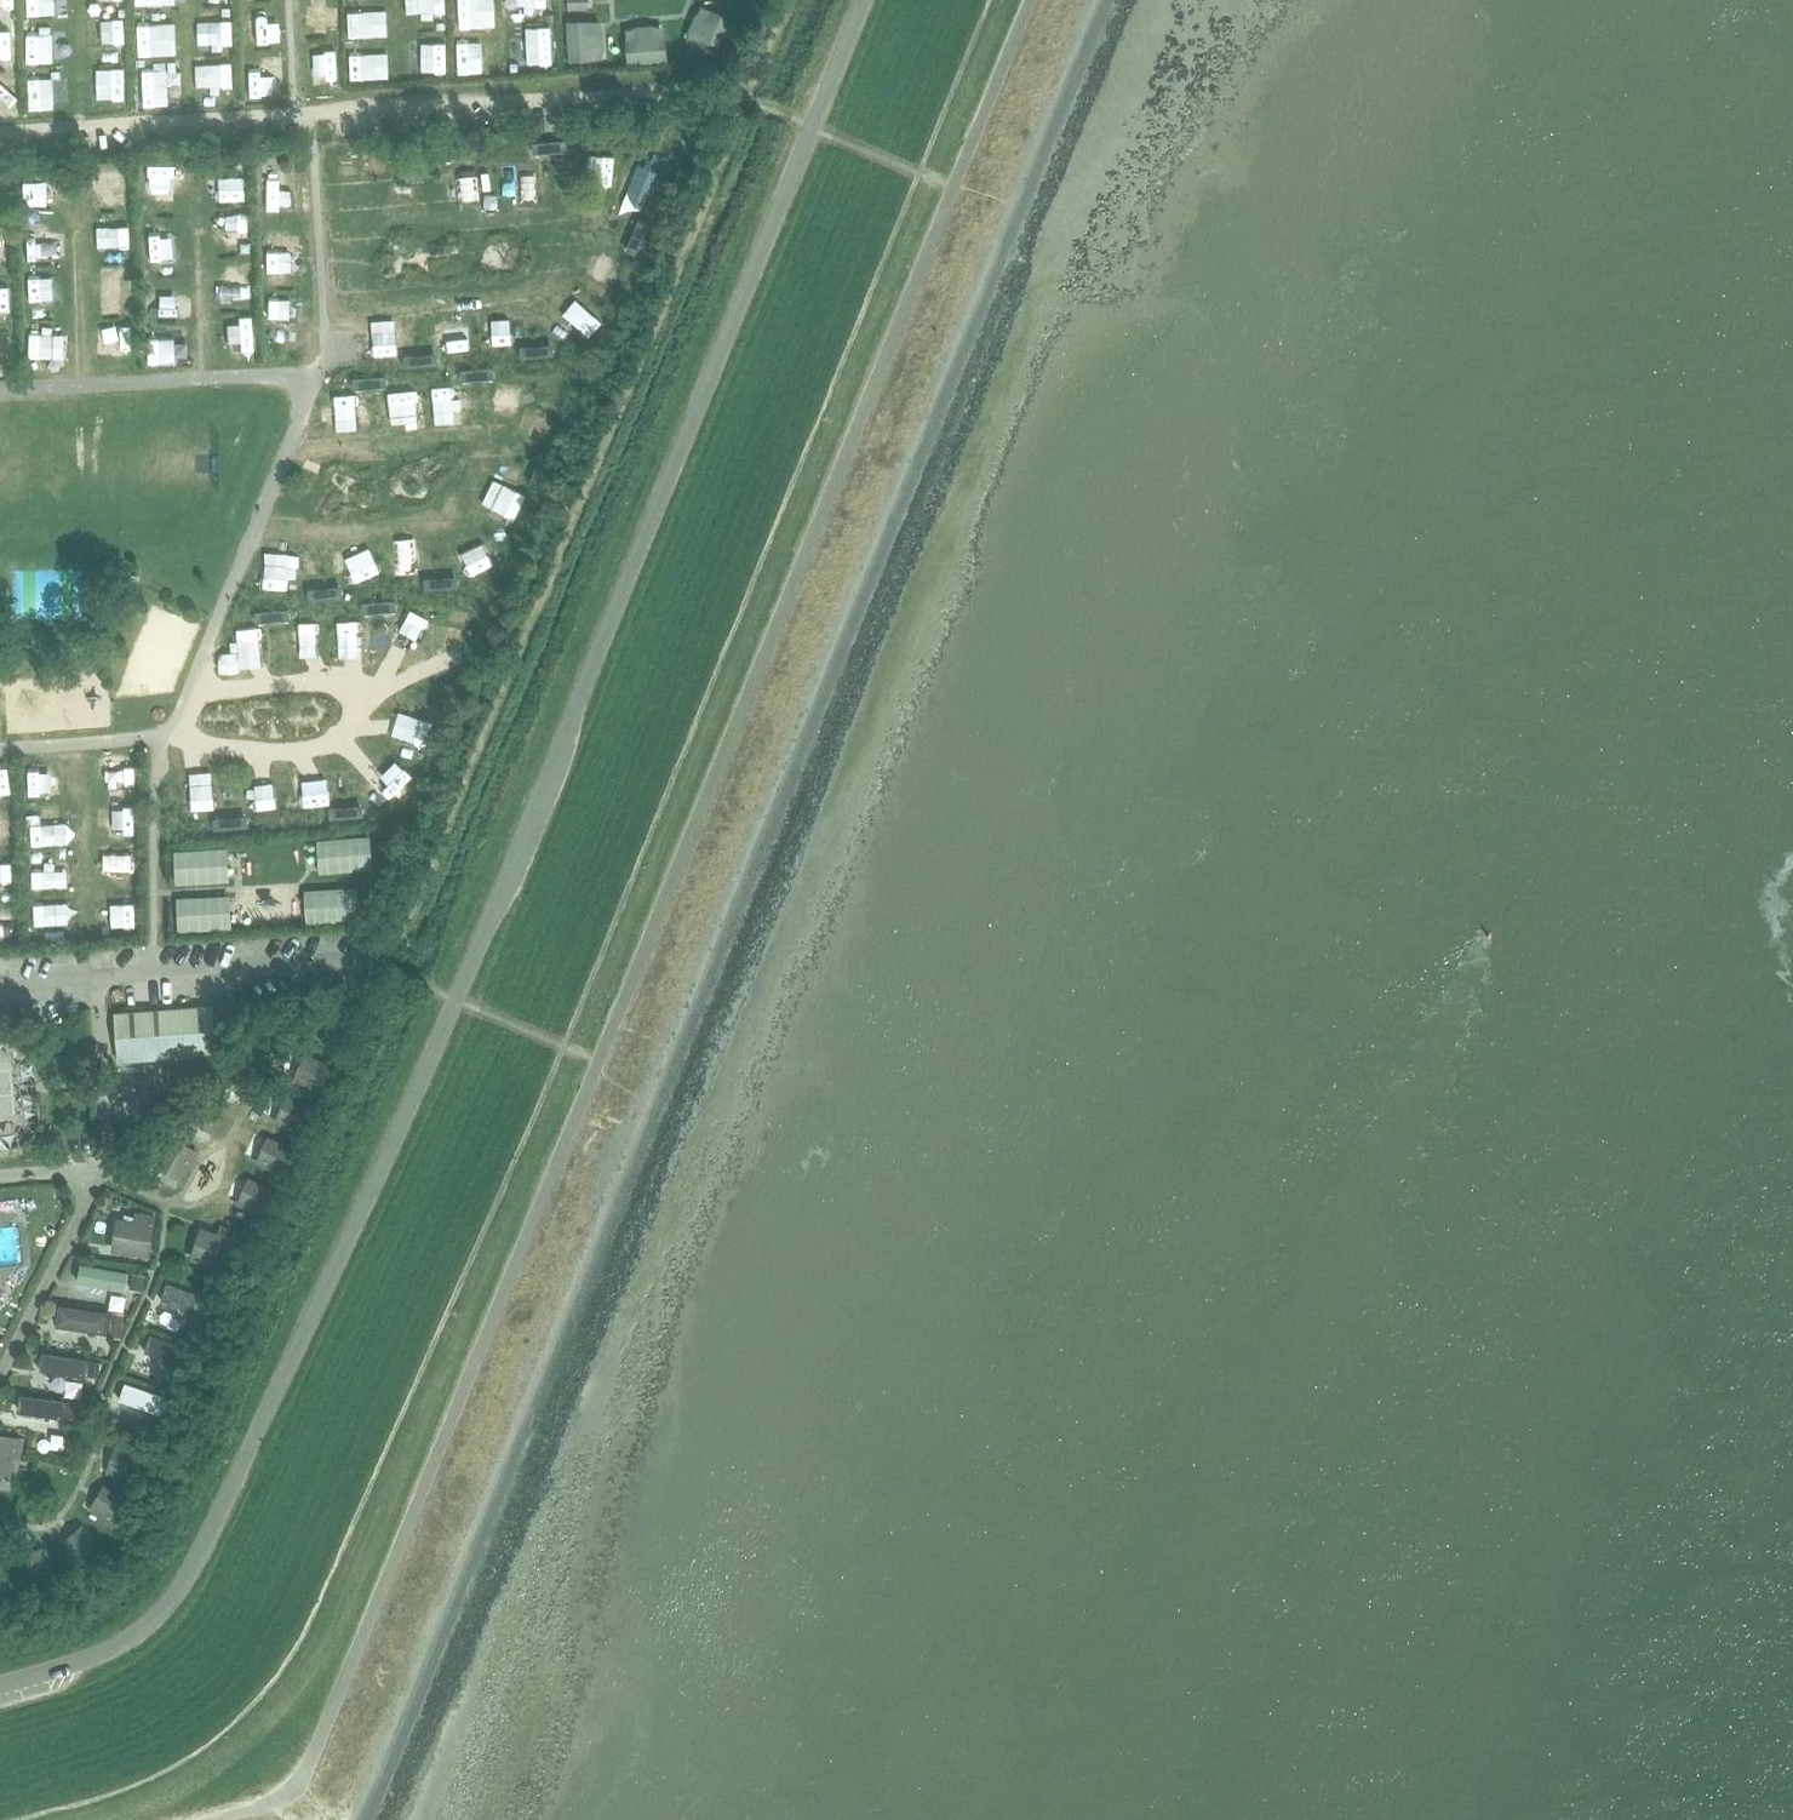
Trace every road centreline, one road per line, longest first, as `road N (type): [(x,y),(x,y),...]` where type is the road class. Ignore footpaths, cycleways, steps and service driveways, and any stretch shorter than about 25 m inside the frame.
road 1 (unclassified): [(0,1687),(121,1643),(184,1583),(457,1000),(858,0)]

